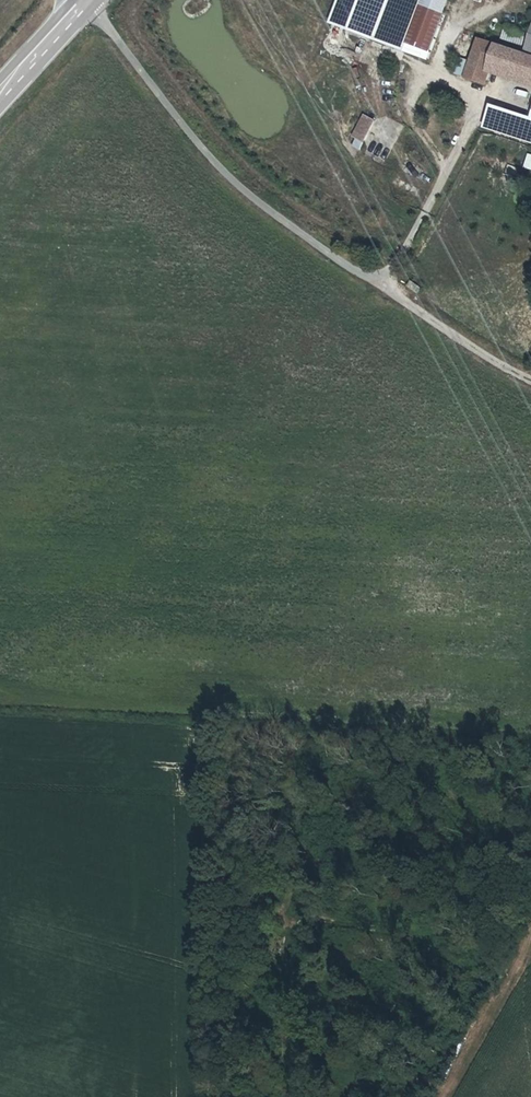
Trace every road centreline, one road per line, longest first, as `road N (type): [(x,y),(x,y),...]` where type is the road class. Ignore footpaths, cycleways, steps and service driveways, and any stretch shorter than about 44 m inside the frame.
road 1 (unclassified): [(92,9),(221,170),(289,226),(530,382)]
road 2 (track): [(444,1096),(530,937)]
road 3 (primary): [(0,108),(92,9)]

